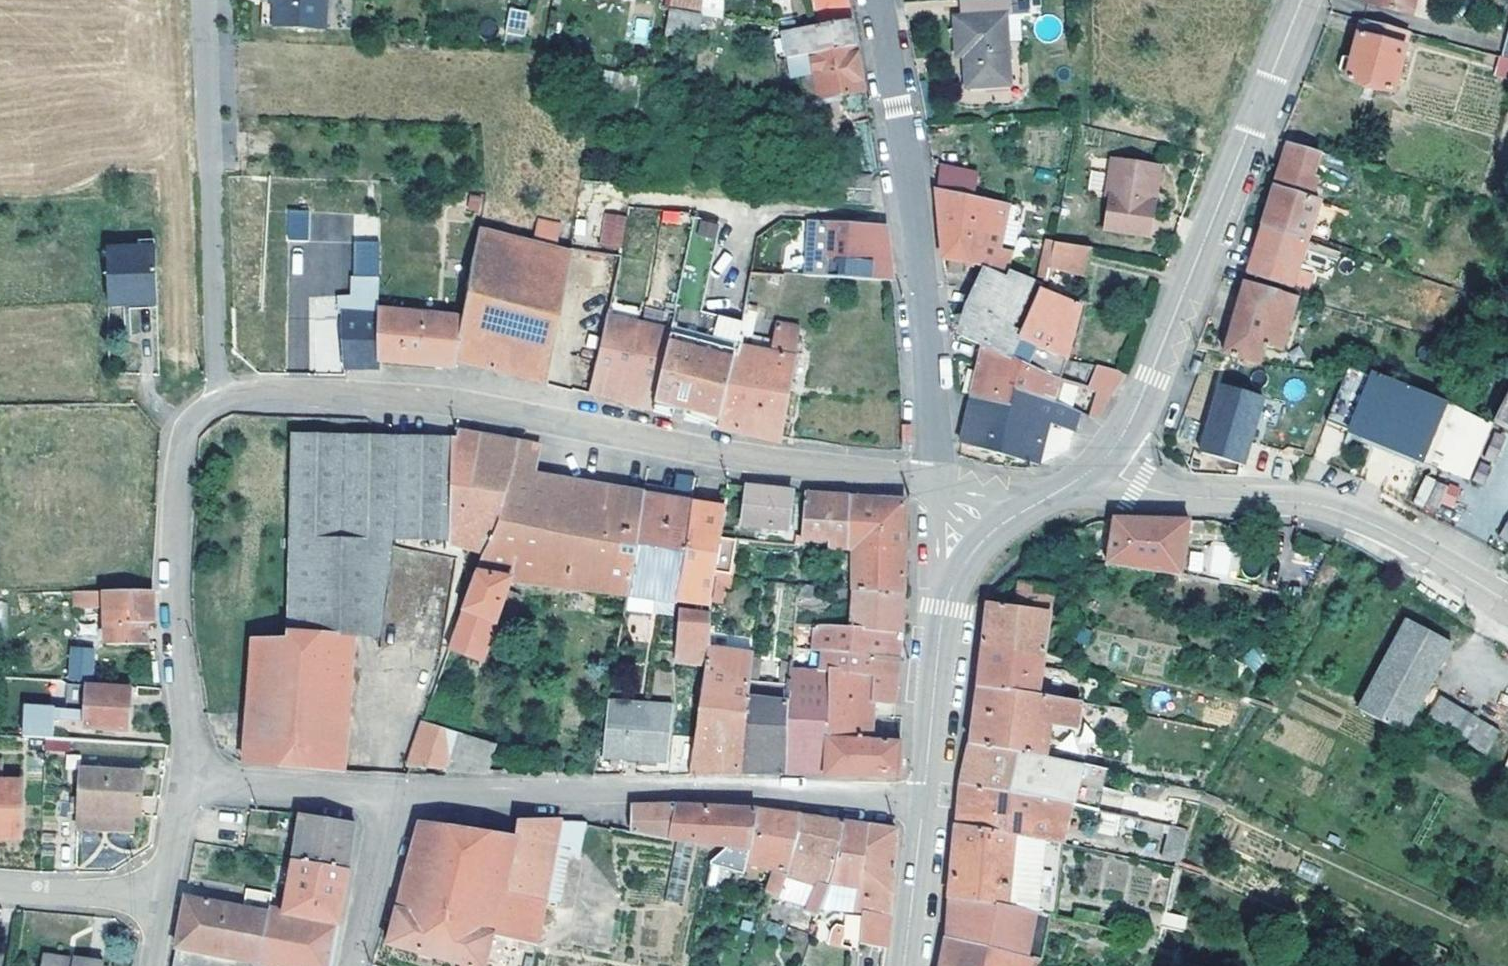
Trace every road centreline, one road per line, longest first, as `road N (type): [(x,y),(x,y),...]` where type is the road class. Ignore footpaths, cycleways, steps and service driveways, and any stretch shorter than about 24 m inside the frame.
road 1 (residential): [(937,489),(627,447),(425,394),(263,396),(216,408)]
road 2 (residential): [(922,804),(760,794),(394,799)]
road 3 (tertiary): [(1302,0),(1128,427),(1102,463)]
road 4 (residential): [(937,489),(915,234),(879,0)]
road 5 (tertiary): [(1507,601),(1345,513),(1157,491),(1102,463)]
road 6 (residential): [(205,0),(216,408)]
road 7 (residential): [(216,408),(184,458),(179,526),(193,775)]
road 8 (tertiary): [(979,545),(944,608),(922,804)]
road 9 (residential): [(394,799),(193,775)]
road 10 (residential): [(355,965),(394,799)]
road 11 (residential): [(164,899),(0,894)]
road 12 (tertiary): [(922,804),(904,965)]
road 13 (tertiary): [(1102,463),(979,545)]
road 14 (residential): [(193,775),(164,899)]

